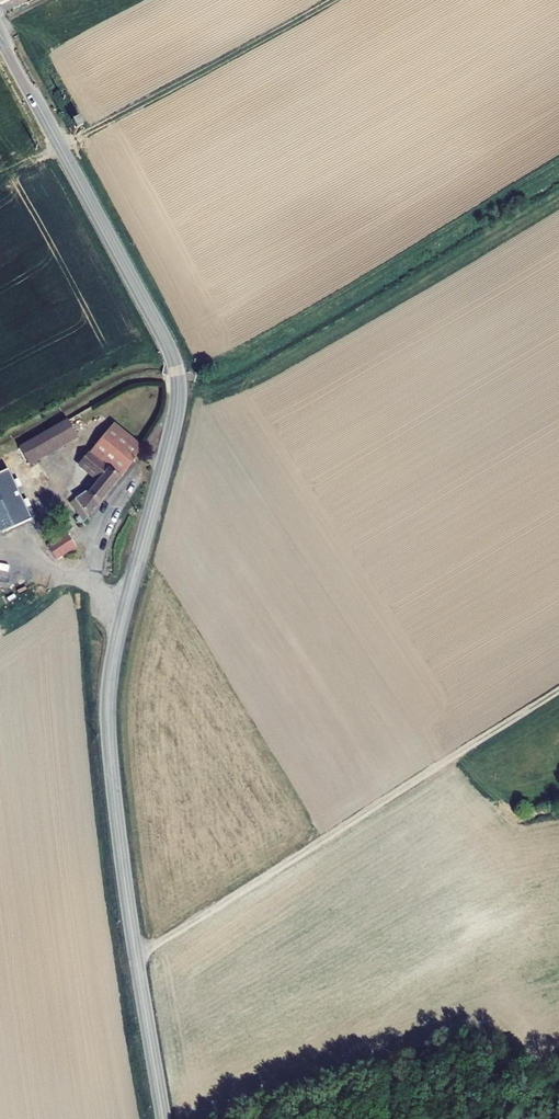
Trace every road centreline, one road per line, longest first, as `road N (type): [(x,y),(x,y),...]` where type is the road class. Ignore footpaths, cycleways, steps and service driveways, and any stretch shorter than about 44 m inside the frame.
road 1 (tertiary): [(164,1118),(132,934),(107,700),(169,445),(178,375)]
road 2 (track): [(136,956),(558,693)]
road 3 (tertiary): [(0,35),(178,375)]

